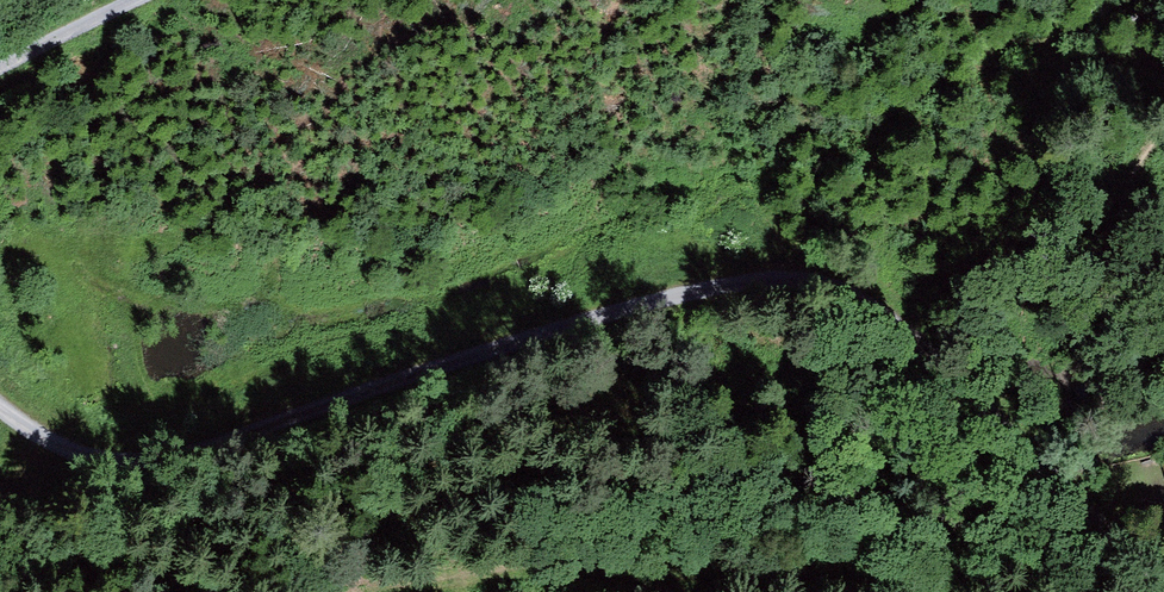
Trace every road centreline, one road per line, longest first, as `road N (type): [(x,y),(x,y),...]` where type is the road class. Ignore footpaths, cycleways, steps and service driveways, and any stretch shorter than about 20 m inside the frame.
road 1 (track): [(0,407),(101,466),(178,469),(614,311),(766,278),(837,279),(928,335),(1158,591)]
road 2 (track): [(464,591),(567,581),(775,591)]
road 3 (track): [(0,64),(116,0)]

